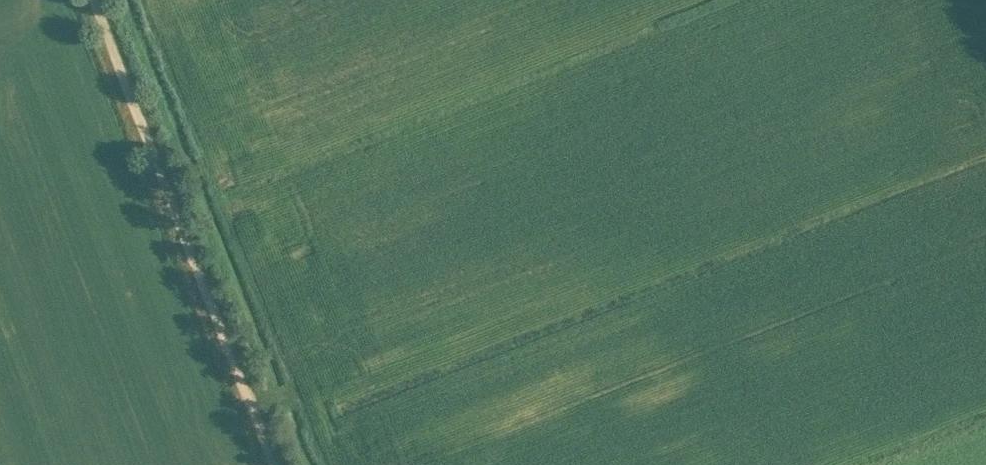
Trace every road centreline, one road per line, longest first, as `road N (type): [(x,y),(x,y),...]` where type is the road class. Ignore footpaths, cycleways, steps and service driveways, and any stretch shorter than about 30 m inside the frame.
road 1 (track): [(287,464),(100,0)]

